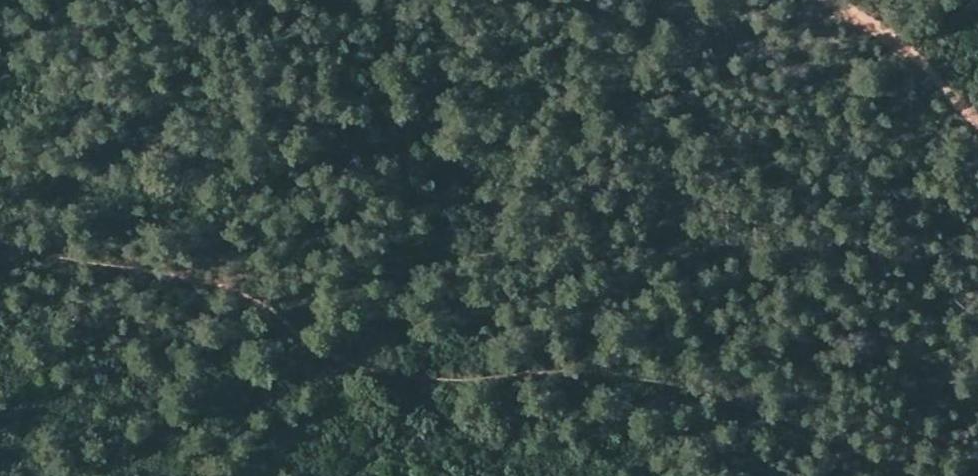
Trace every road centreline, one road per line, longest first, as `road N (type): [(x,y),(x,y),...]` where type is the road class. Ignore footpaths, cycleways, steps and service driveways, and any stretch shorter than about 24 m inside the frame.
road 1 (track): [(828,0),(977,119)]

